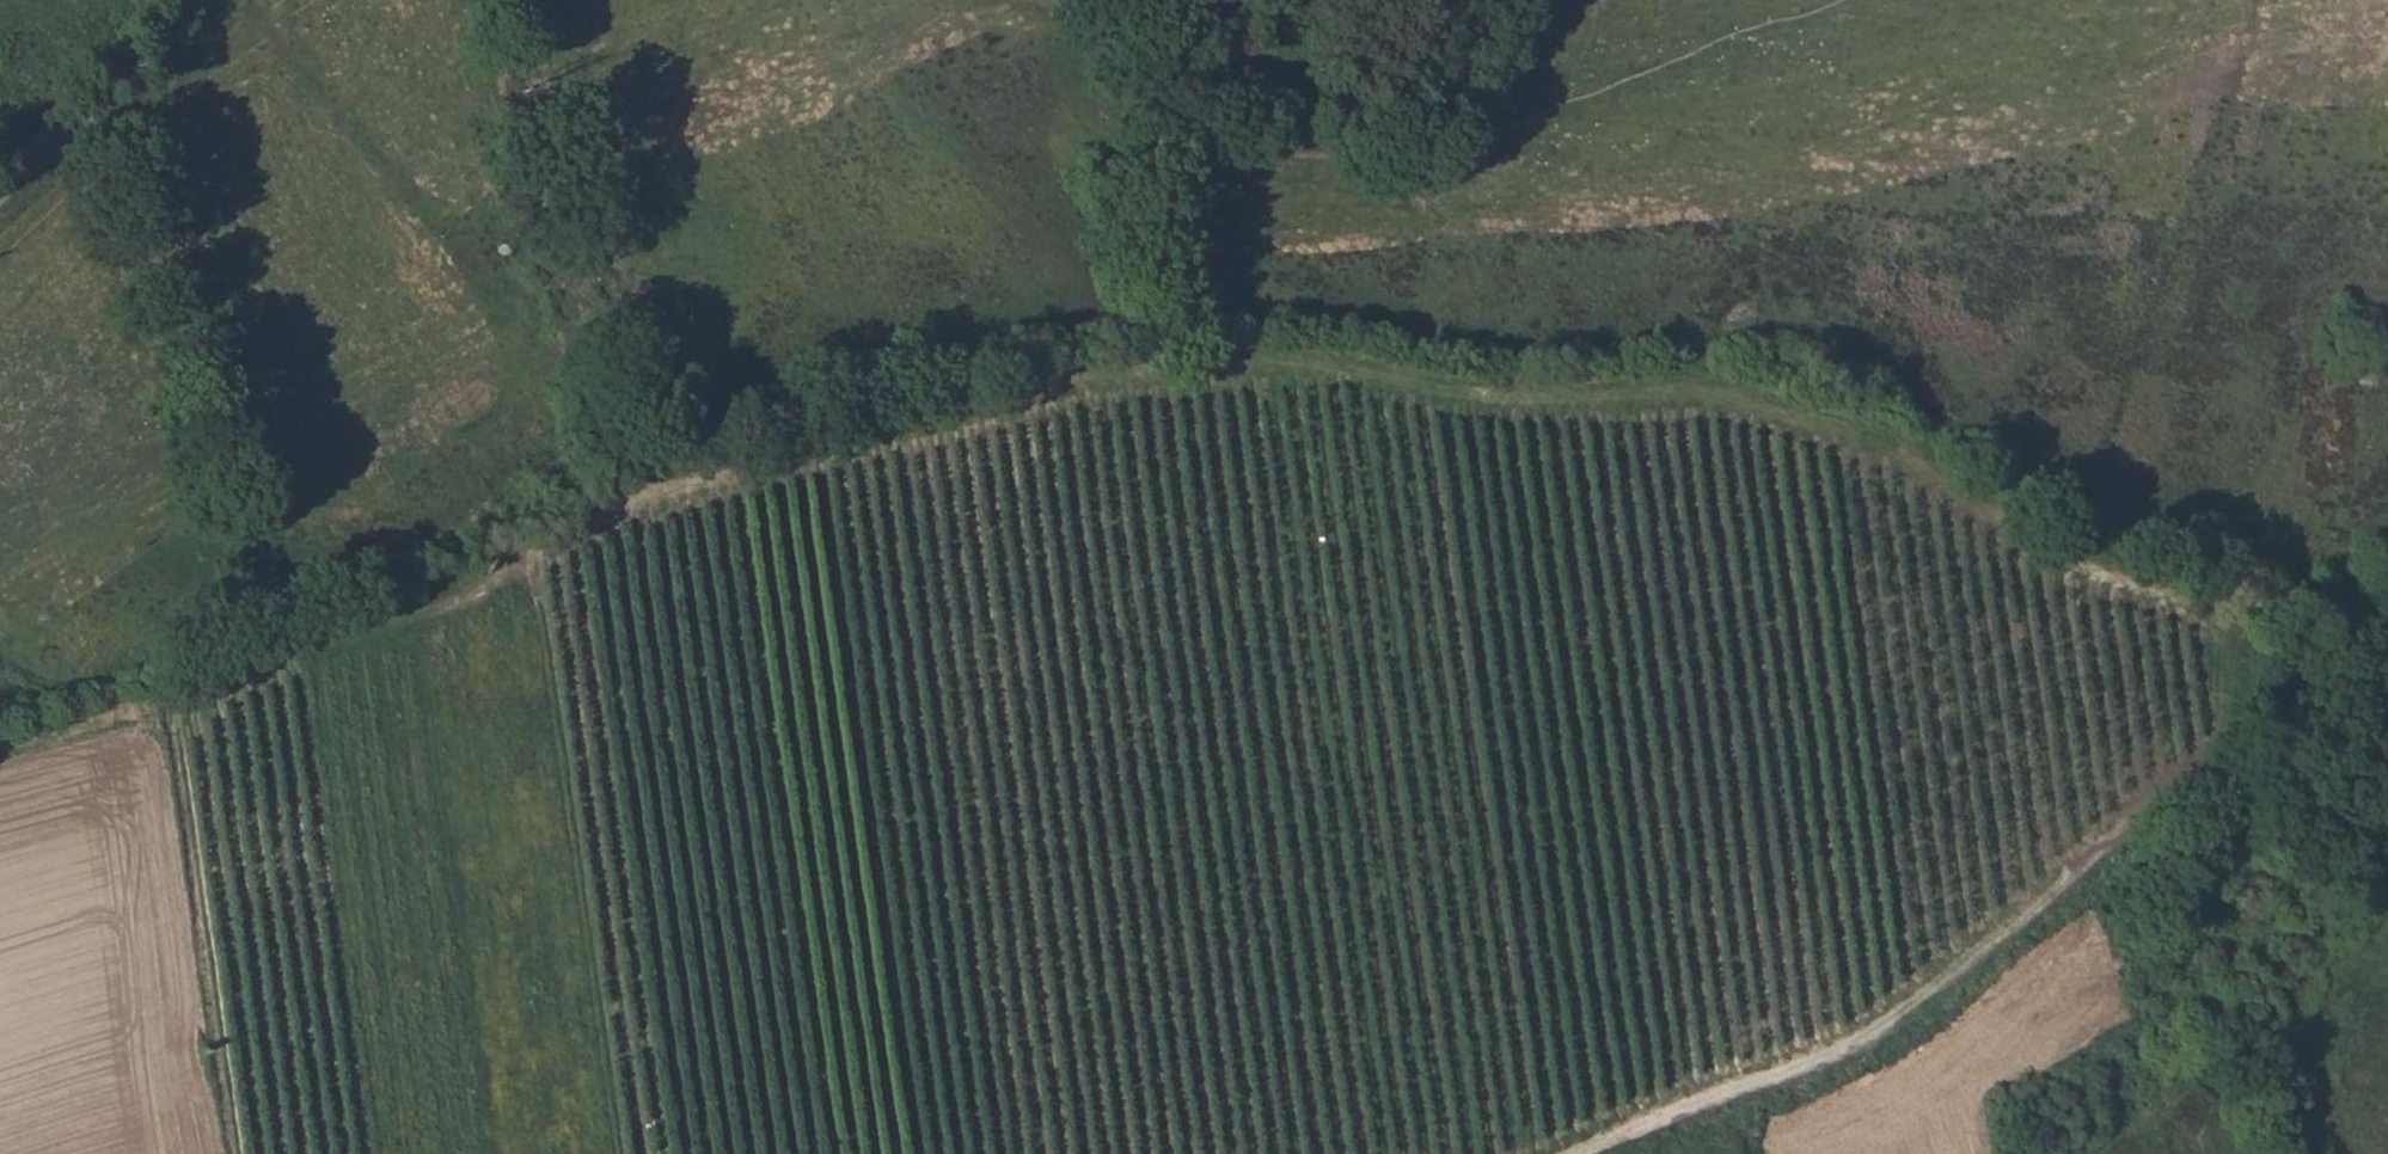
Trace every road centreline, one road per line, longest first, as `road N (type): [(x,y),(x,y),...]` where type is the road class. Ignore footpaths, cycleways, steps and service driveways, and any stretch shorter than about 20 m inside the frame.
road 1 (track): [(1586,1153),(1823,1065),(2164,797)]
road 2 (tertiary): [(0,189),(213,0)]

